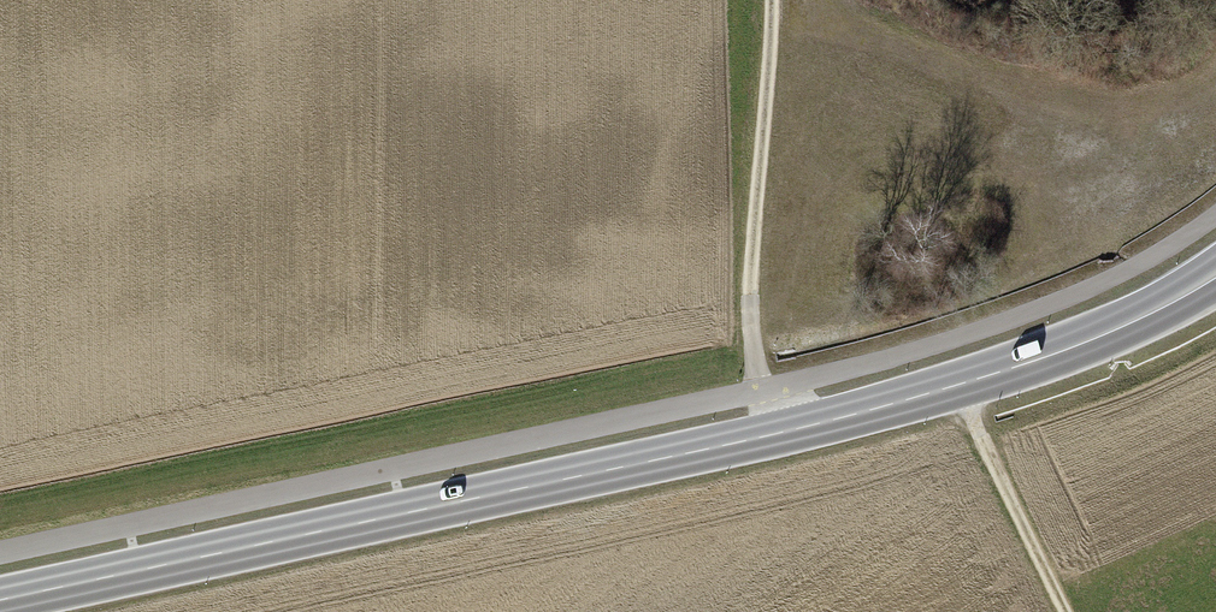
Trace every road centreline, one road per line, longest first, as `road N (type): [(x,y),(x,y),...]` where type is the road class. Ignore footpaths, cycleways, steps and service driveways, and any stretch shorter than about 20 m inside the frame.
road 1 (secondary): [(1215,275),(1125,326),(960,384),(769,434),(0,597)]
road 2 (track): [(0,550),(758,391)]
road 3 (track): [(773,0),(750,294),(769,434)]
road 4 (track): [(1061,611),(960,384)]

